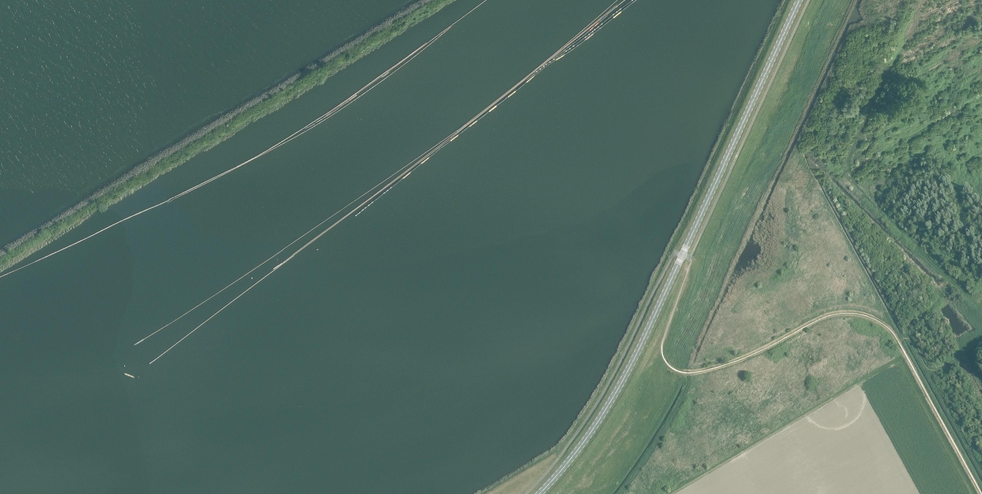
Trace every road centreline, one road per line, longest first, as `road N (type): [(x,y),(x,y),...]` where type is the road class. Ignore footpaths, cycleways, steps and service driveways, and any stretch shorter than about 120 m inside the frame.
road 1 (secondary): [(539,493),(591,430),(638,351),(800,0)]

